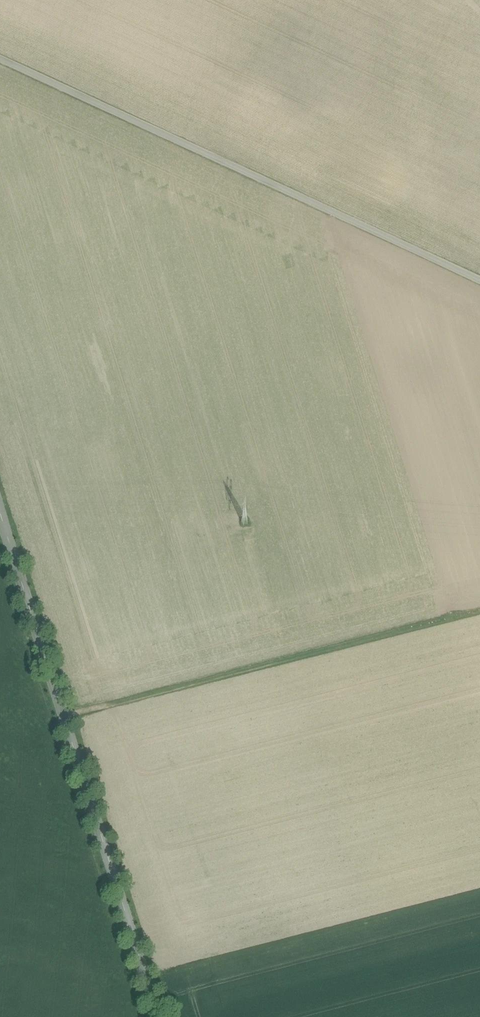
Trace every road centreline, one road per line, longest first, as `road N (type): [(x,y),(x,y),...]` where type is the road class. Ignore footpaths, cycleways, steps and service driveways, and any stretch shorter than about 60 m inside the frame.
road 1 (residential): [(0,513),(159,1016)]
road 2 (unclassified): [(479,281),(0,60)]

